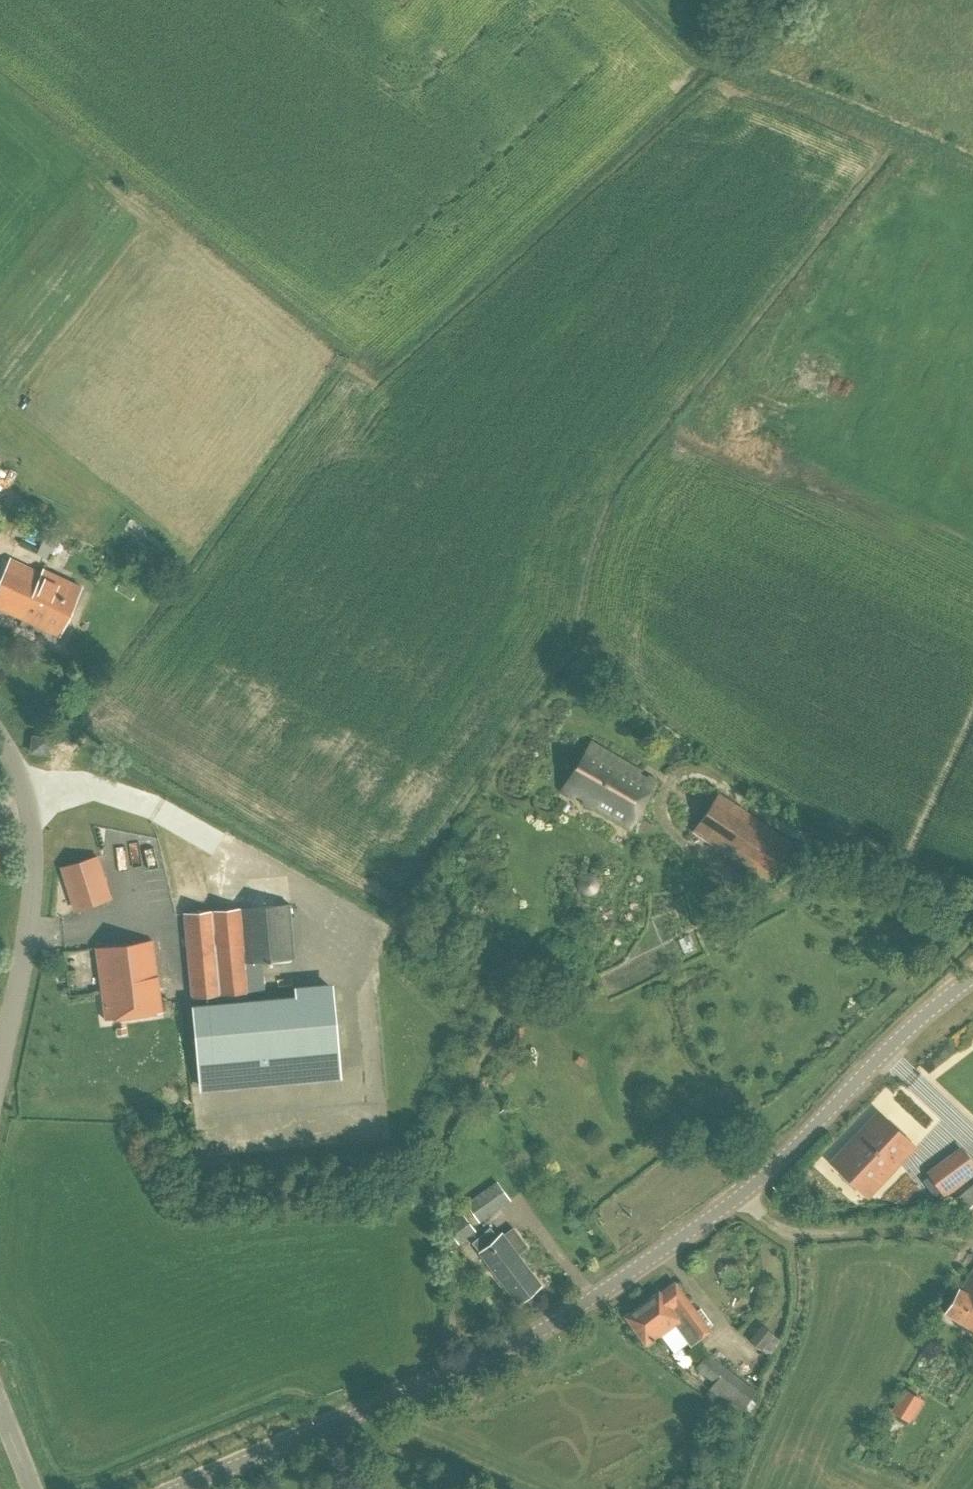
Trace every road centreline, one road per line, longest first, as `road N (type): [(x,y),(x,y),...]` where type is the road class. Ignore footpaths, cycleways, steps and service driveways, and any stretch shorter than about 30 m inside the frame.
road 1 (secondary): [(184,1488),(526,1340),(736,1194)]
road 2 (unclassified): [(0,1068),(41,908),(40,848),(0,755)]
road 3 (secondary): [(736,1194),(972,977)]
road 4 (residential): [(972,1236),(930,1228),(799,1233),(775,1227),(736,1194)]

